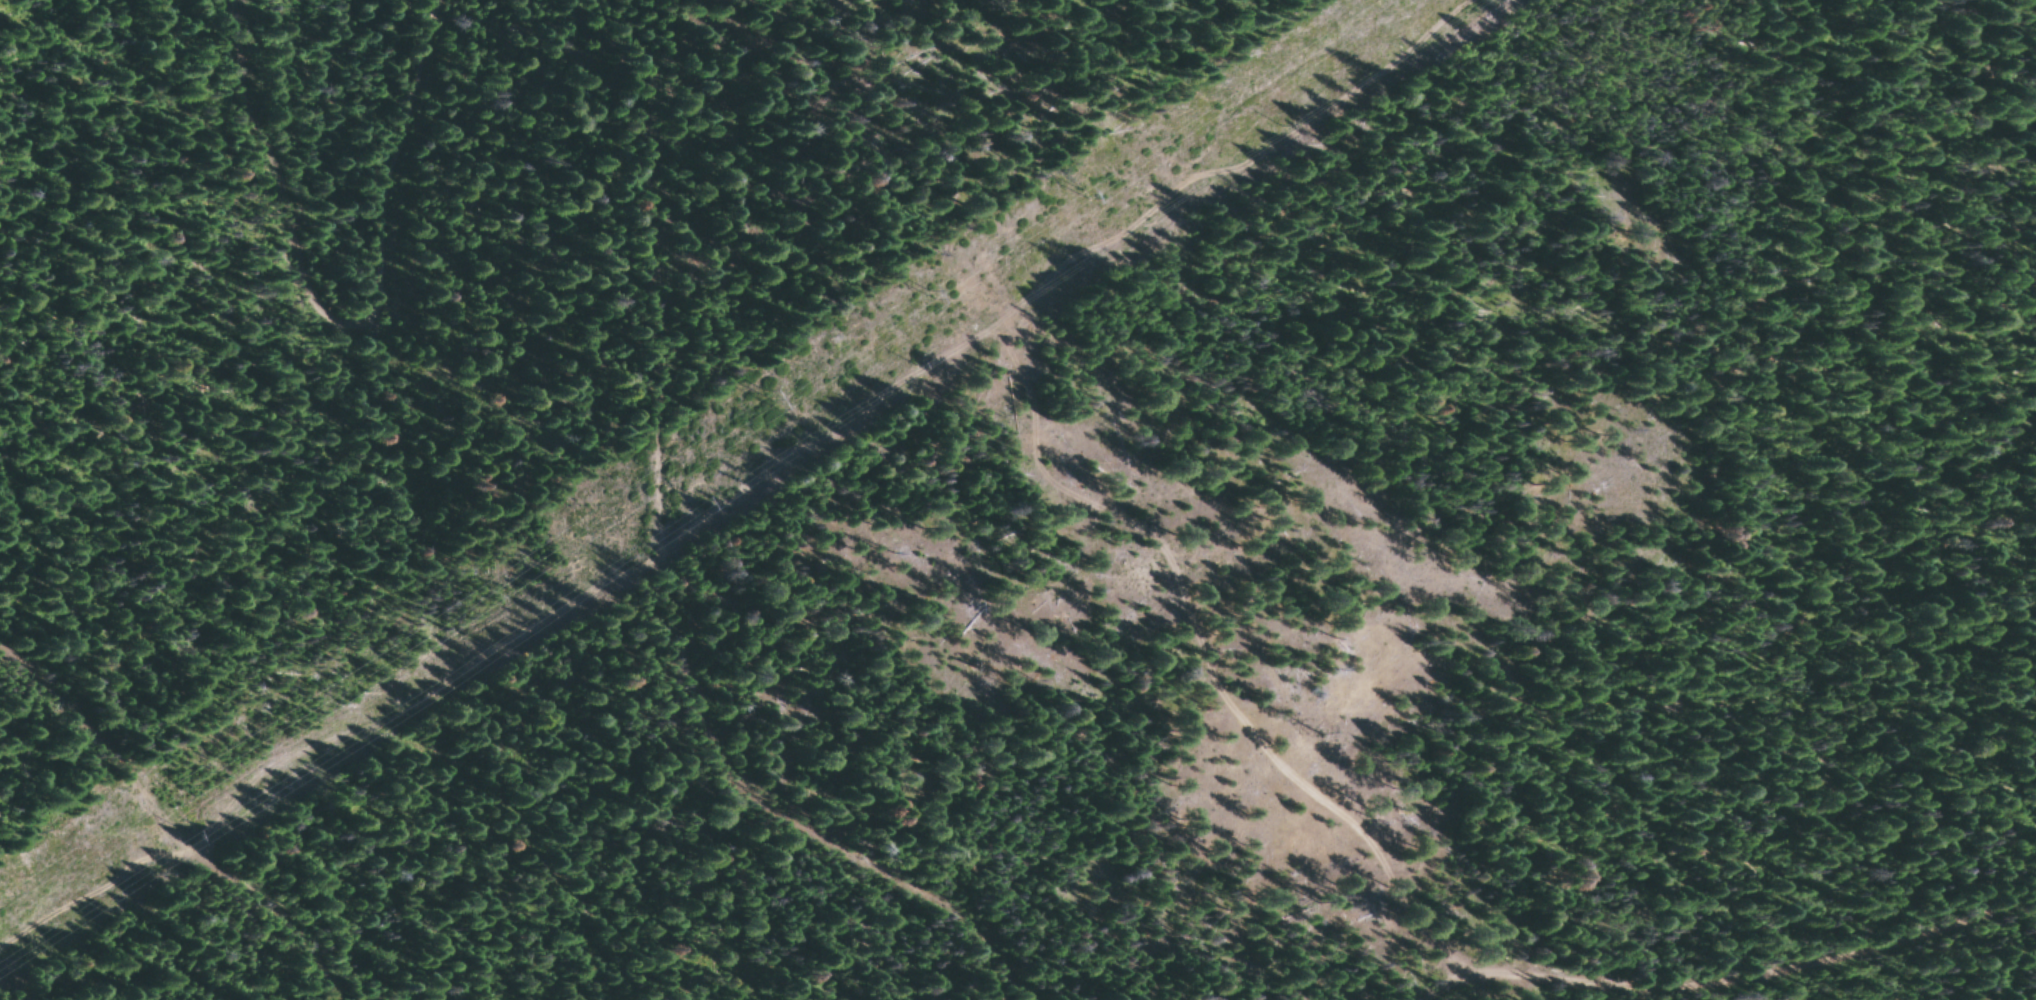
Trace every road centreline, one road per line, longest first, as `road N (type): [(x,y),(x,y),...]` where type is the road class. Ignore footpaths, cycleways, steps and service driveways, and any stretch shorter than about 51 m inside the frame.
road 1 (track): [(774,0),(738,573),(744,681),(786,807),(967,999)]
road 2 (track): [(2035,834),(1835,890),(1733,944),(1459,980),(1428,999)]
road 3 (track): [(154,0),(184,89),(261,184),(321,226),(398,166),(417,0)]
road 4 (track): [(319,999),(106,759),(0,671)]

